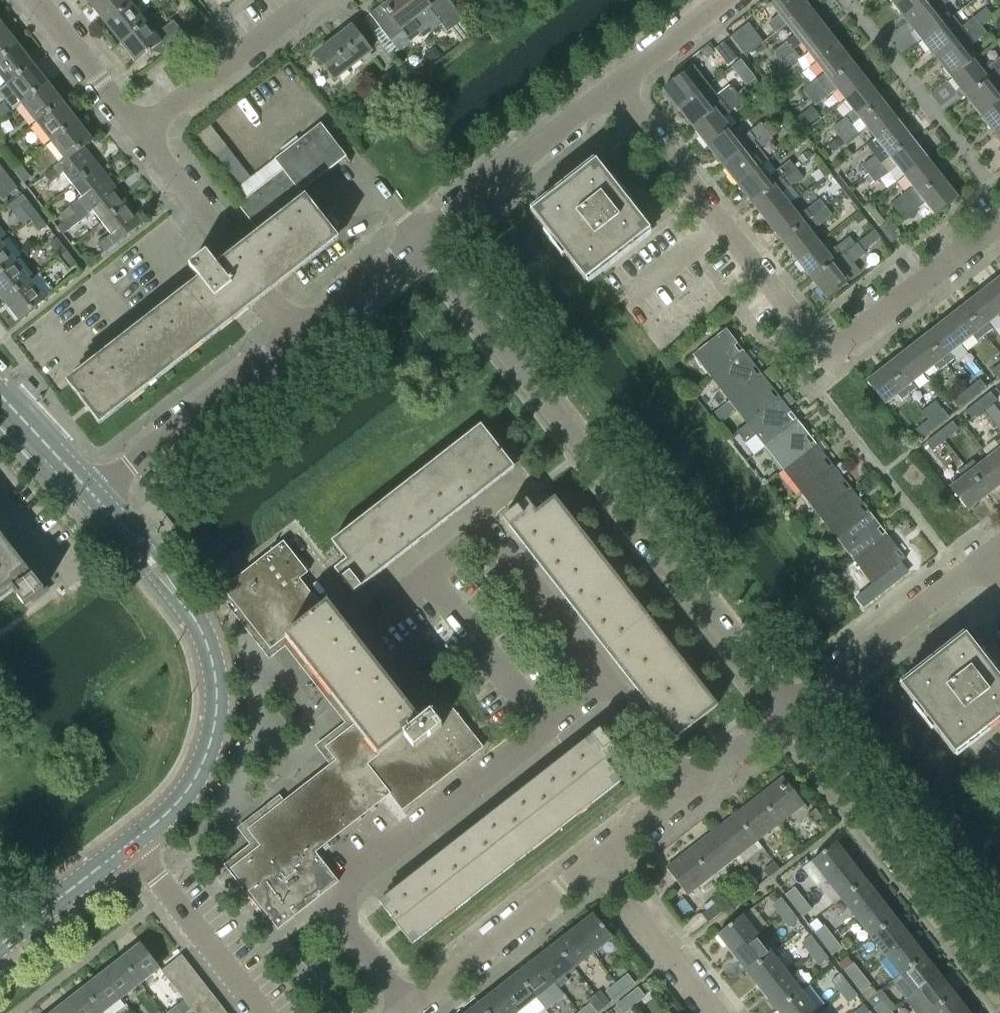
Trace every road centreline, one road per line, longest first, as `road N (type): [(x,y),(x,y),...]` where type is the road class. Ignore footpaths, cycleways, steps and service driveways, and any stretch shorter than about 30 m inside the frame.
road 1 (residential): [(407,1010),(334,911),(615,691),(689,788)]
road 2 (residential): [(788,710),(421,239)]
road 3 (tertiary): [(133,844),(195,779),(213,708),(210,641),(196,610),(96,499)]
road 4 (residential): [(999,982),(788,710)]
road 5 (residential): [(810,338),(617,87)]
road 6 (residential): [(295,340),(140,131)]
road 7 (residential): [(96,499),(295,340)]
road 8 (residential): [(788,710),(987,554)]
road 9 (residential): [(421,239),(617,87)]
road 10 (residential): [(407,1010),(599,859)]
road 11 (residential): [(810,338),(847,339),(999,222)]
road 12 (residential): [(140,131),(310,0)]
road 13 (residential): [(265,1012),(133,844)]
road 14 (residential): [(717,1012),(599,859)]
road 15 (tertiary): [(0,947),(133,844)]
road 16 (residential): [(140,131),(36,0)]
road 17 (residential): [(295,340),(421,239)]
road 18 (residential): [(617,87),(730,0)]
road 19 (tertiary): [(96,499),(0,395)]
road 20 (residential): [(689,788),(788,710)]

